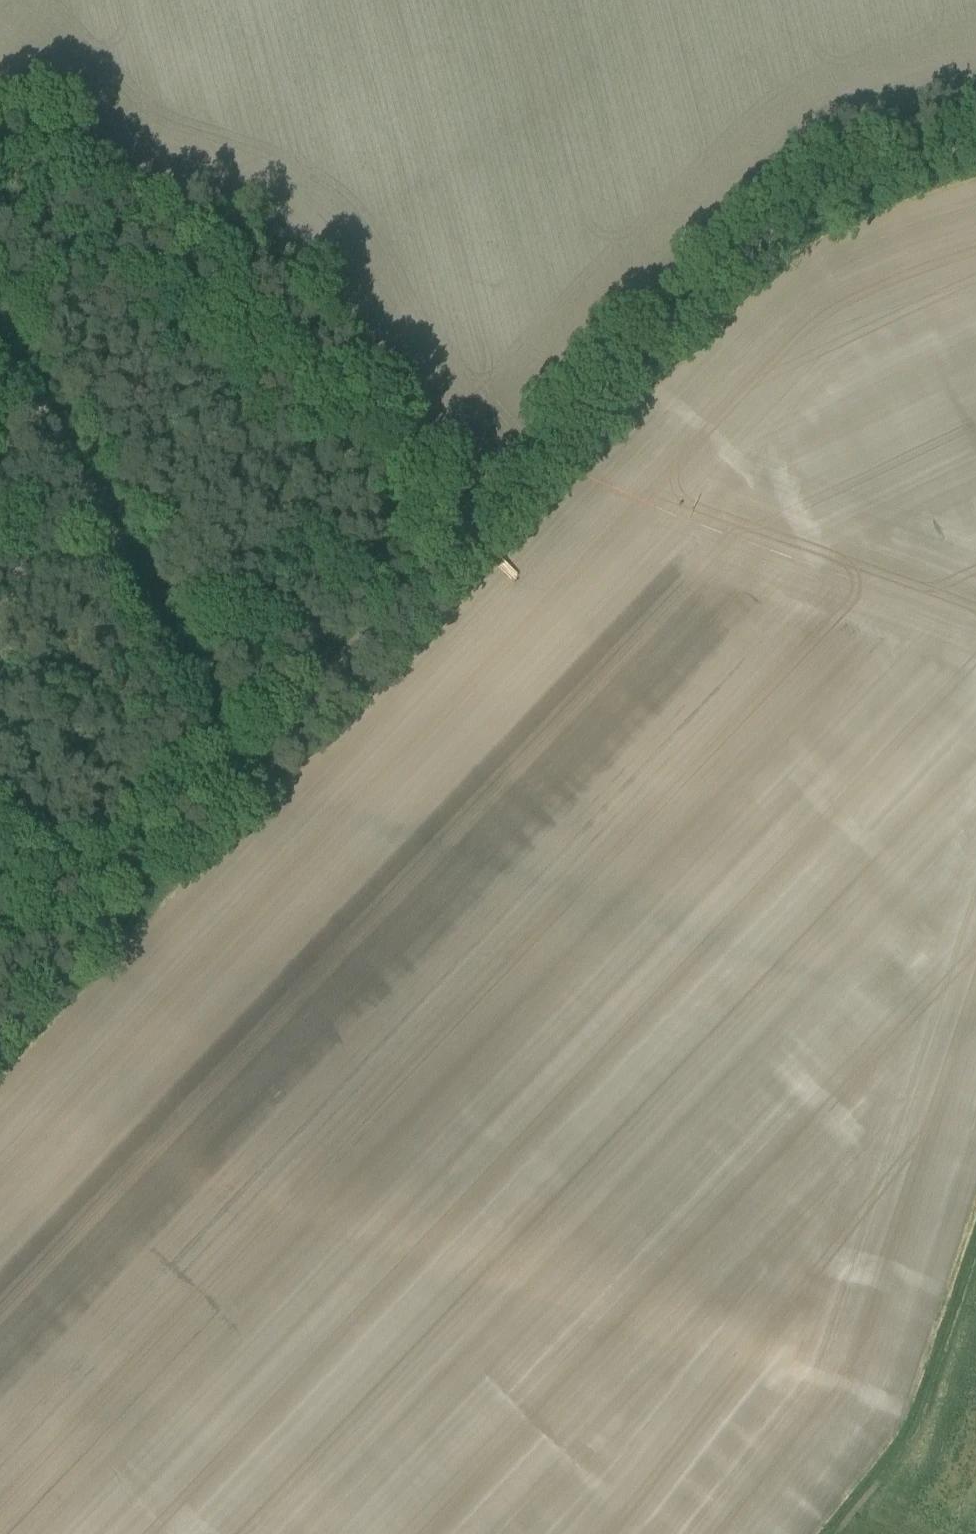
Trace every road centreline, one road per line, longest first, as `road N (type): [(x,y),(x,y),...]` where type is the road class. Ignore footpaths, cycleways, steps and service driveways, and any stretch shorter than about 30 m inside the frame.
road 1 (track): [(249,756),(744,261),(839,203),(975,147)]
road 2 (track): [(0,358),(249,756)]
road 3 (track): [(0,952),(90,872),(249,756)]

